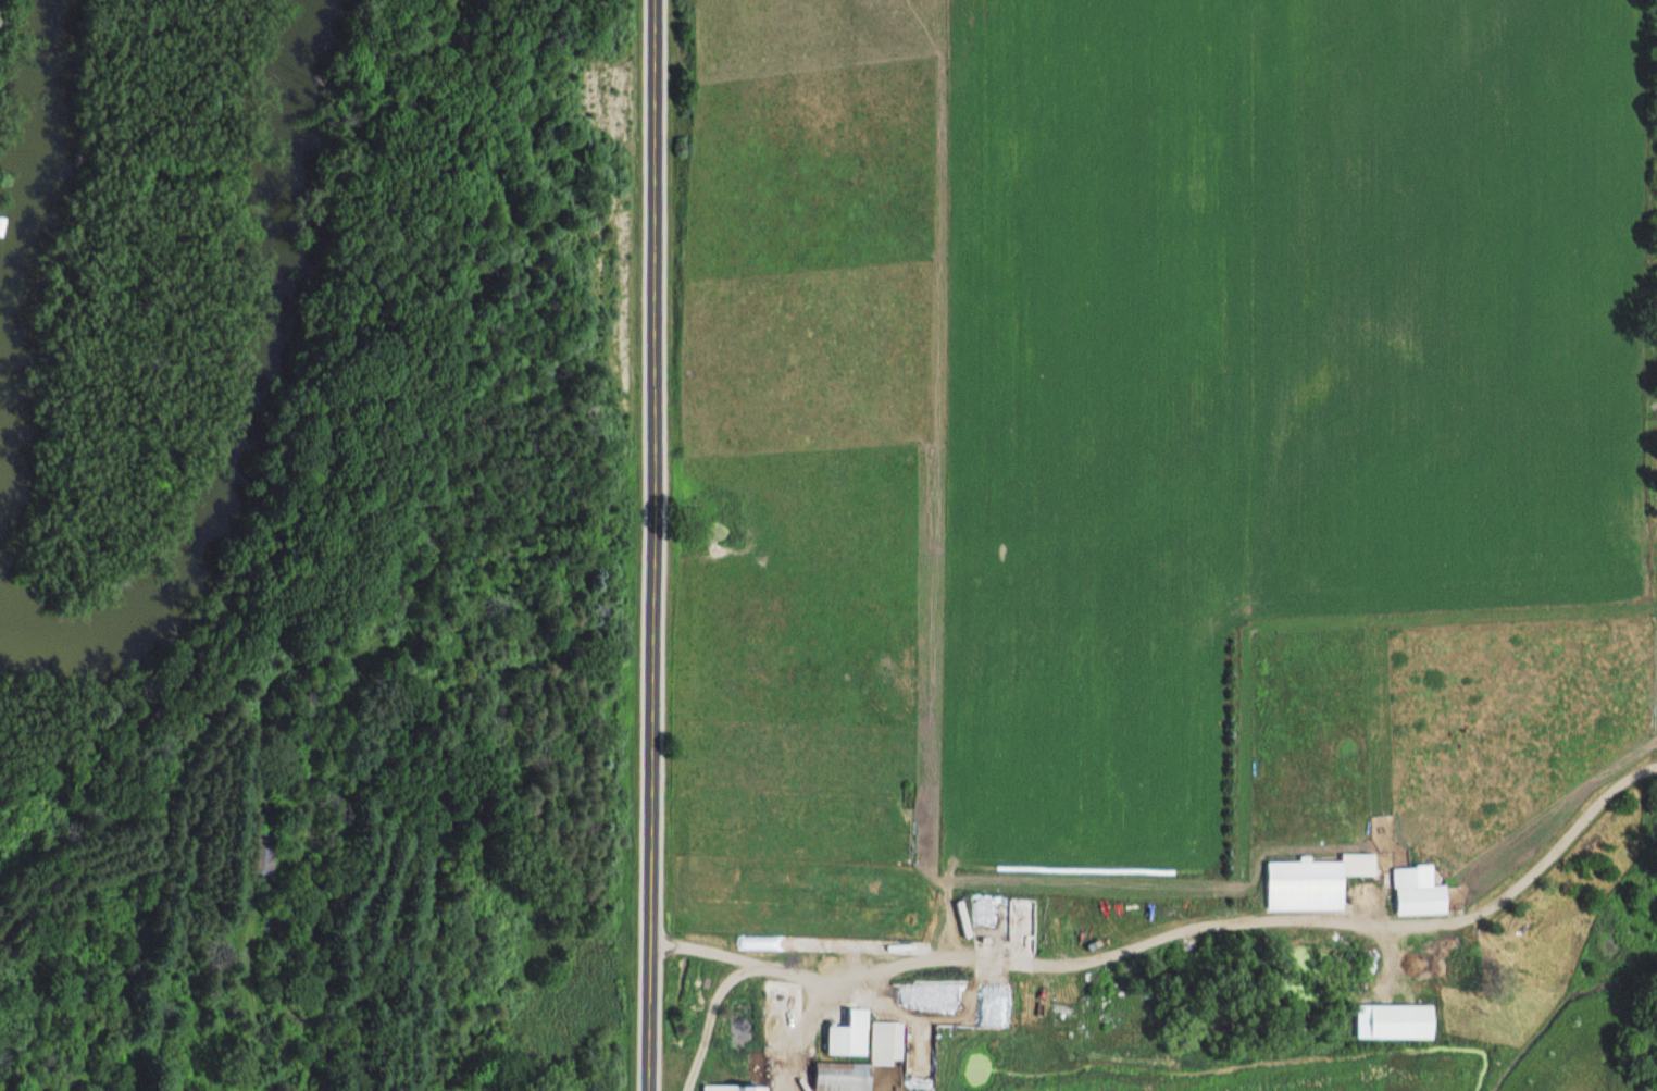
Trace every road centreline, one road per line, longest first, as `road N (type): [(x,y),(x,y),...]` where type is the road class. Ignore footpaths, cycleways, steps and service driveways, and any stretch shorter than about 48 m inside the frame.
road 1 (tertiary): [(652,1090),(655,0)]

